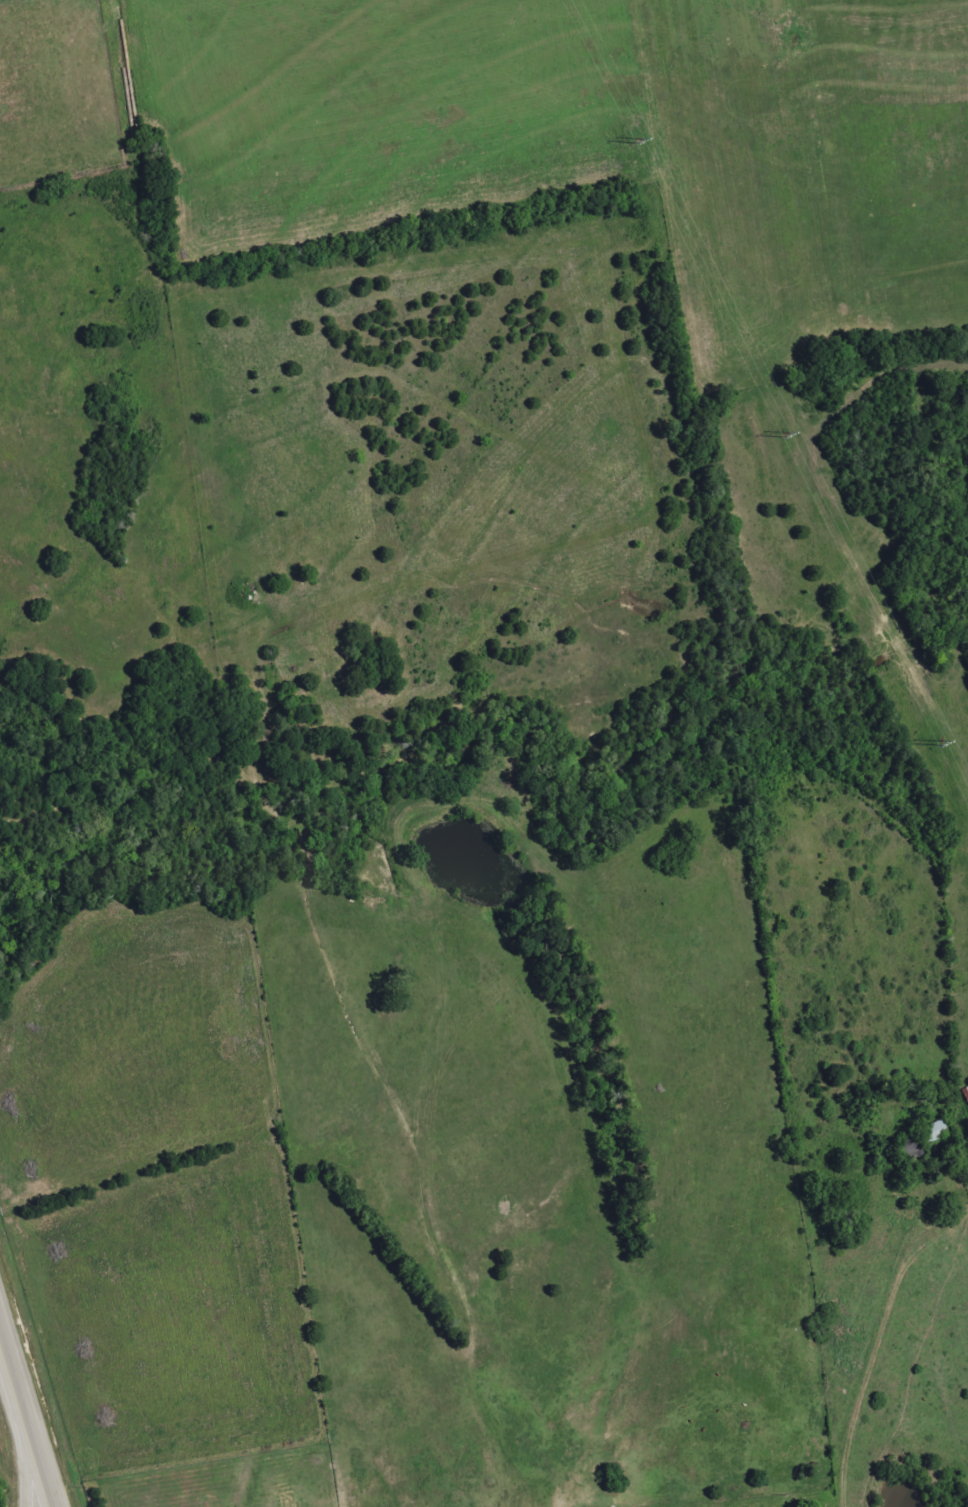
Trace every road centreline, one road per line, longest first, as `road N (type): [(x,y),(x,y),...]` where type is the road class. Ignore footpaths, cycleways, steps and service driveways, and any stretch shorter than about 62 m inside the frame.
road 1 (primary): [(0,1338),(51,1506)]

